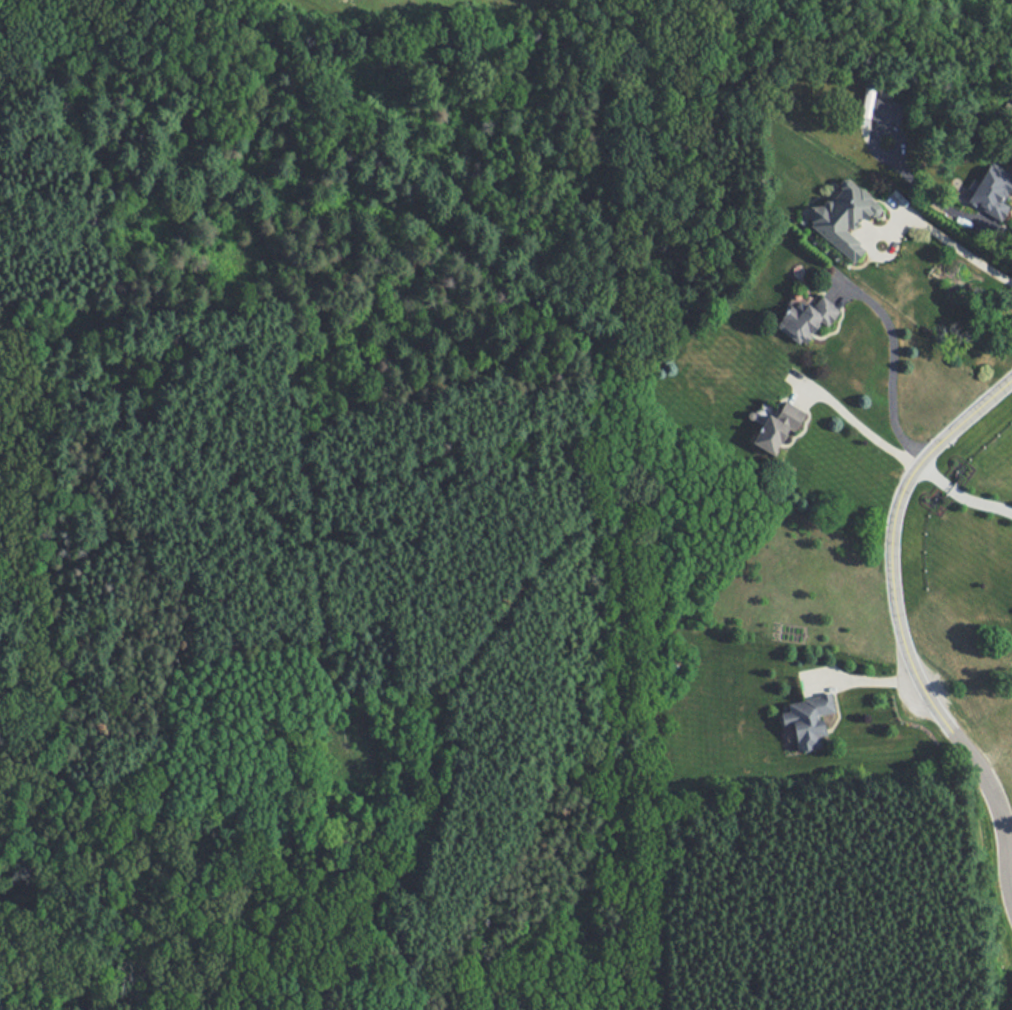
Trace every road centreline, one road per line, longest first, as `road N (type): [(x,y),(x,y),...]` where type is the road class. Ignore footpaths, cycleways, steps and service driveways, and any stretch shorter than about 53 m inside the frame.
road 1 (residential): [(934,711),(900,628),(891,542),(897,505),(936,441),(1011,377)]
road 2 (residential): [(1011,896),(997,800),(934,711)]

